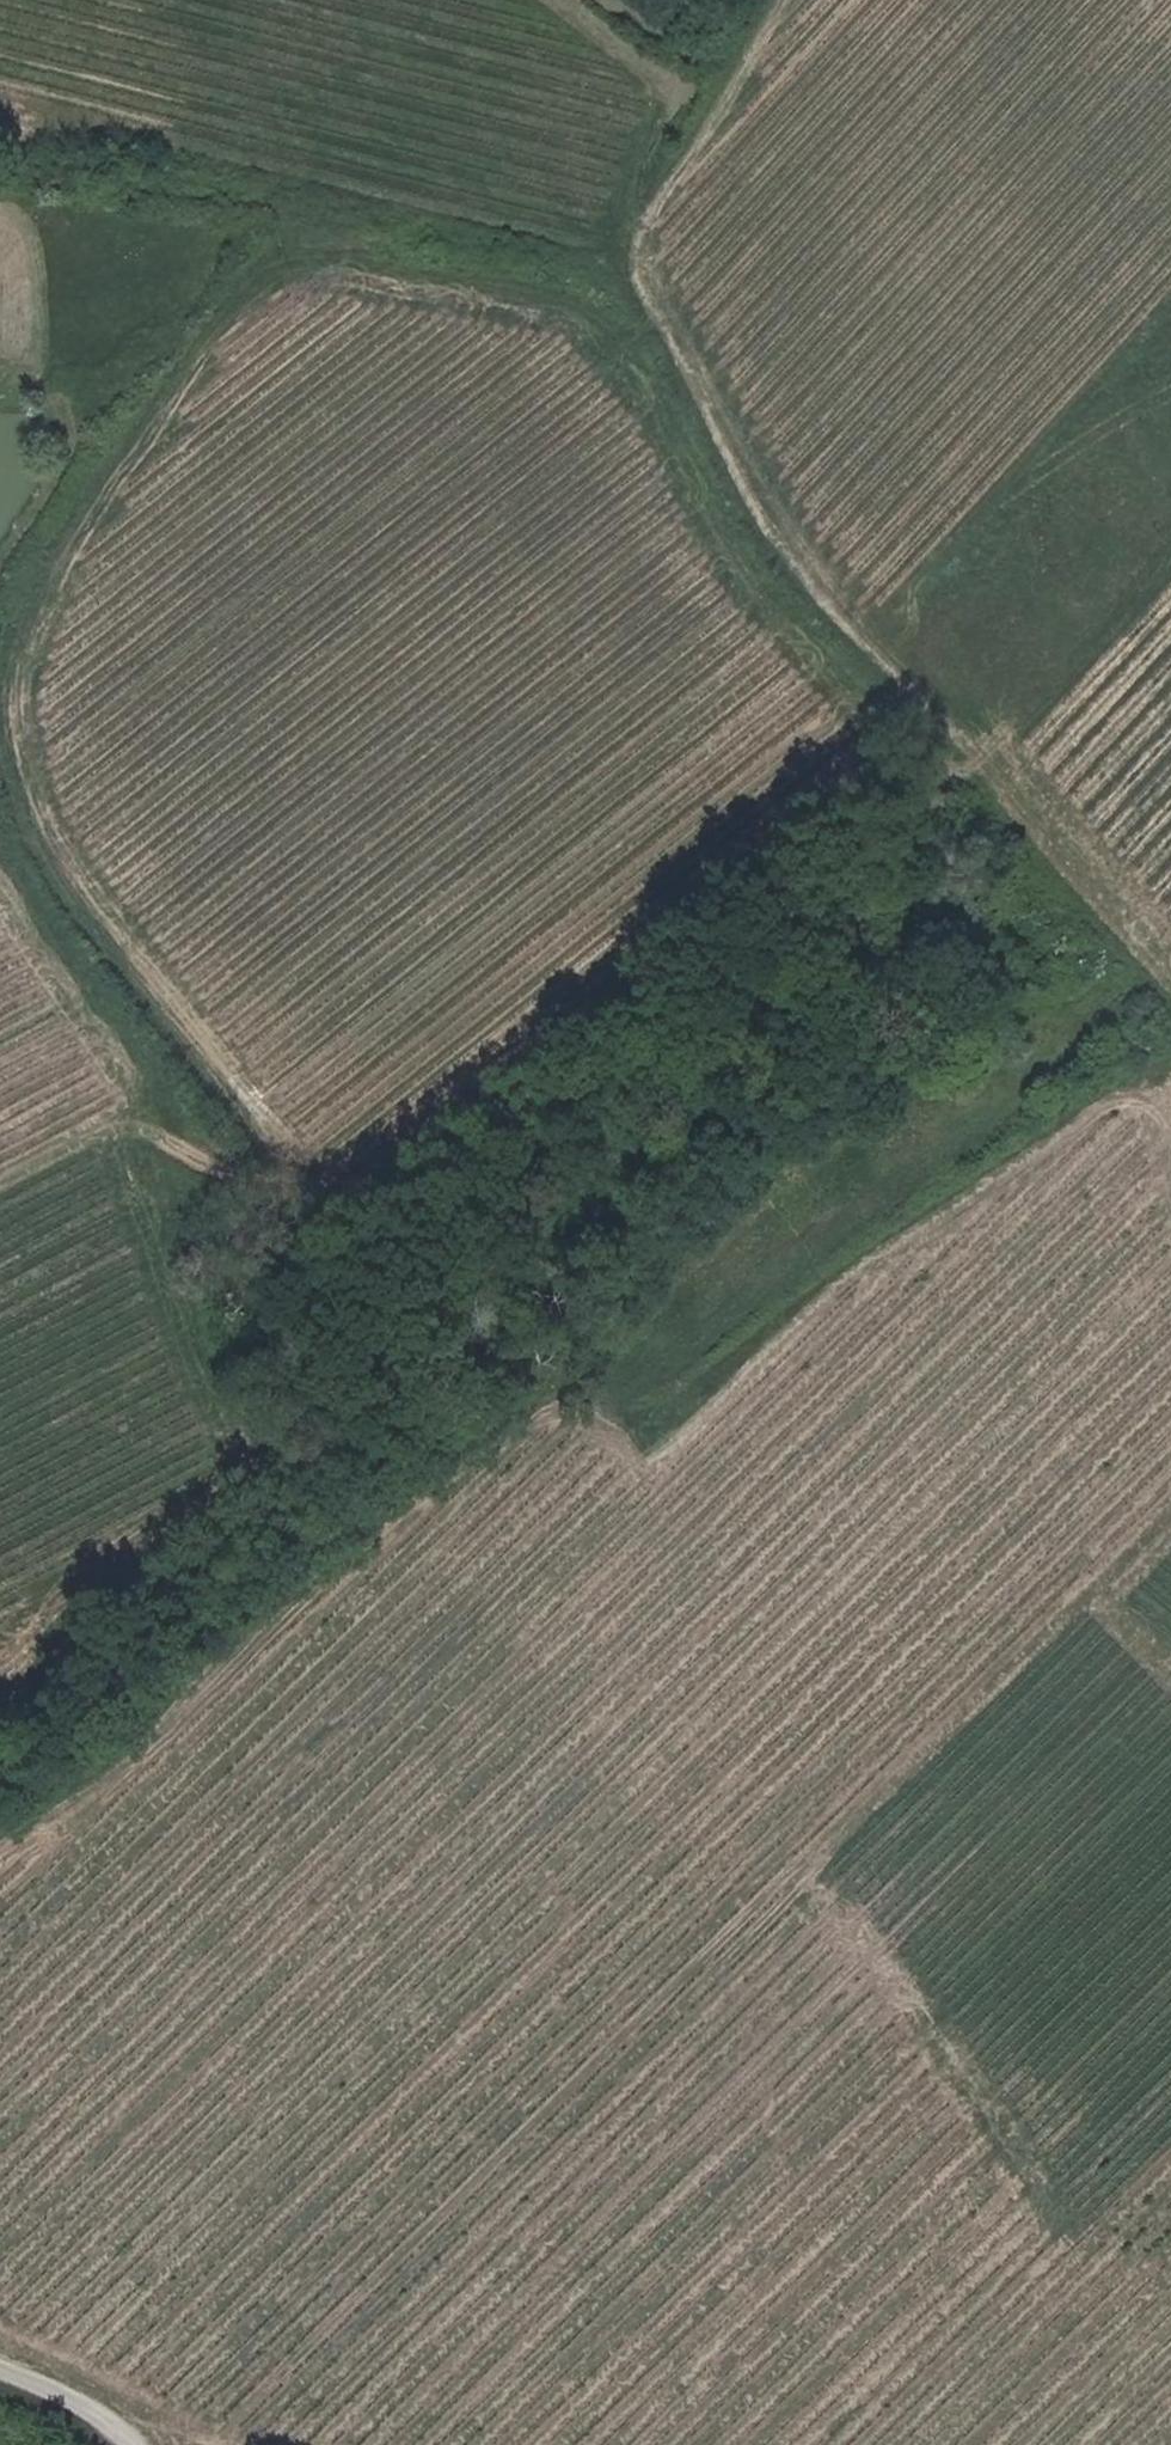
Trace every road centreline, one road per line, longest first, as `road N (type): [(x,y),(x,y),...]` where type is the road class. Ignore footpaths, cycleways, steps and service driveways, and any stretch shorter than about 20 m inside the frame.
road 1 (track): [(0,176),(324,218),(471,259),(618,274)]
road 2 (unclassified): [(139,2444),(82,2398),(0,2363)]

